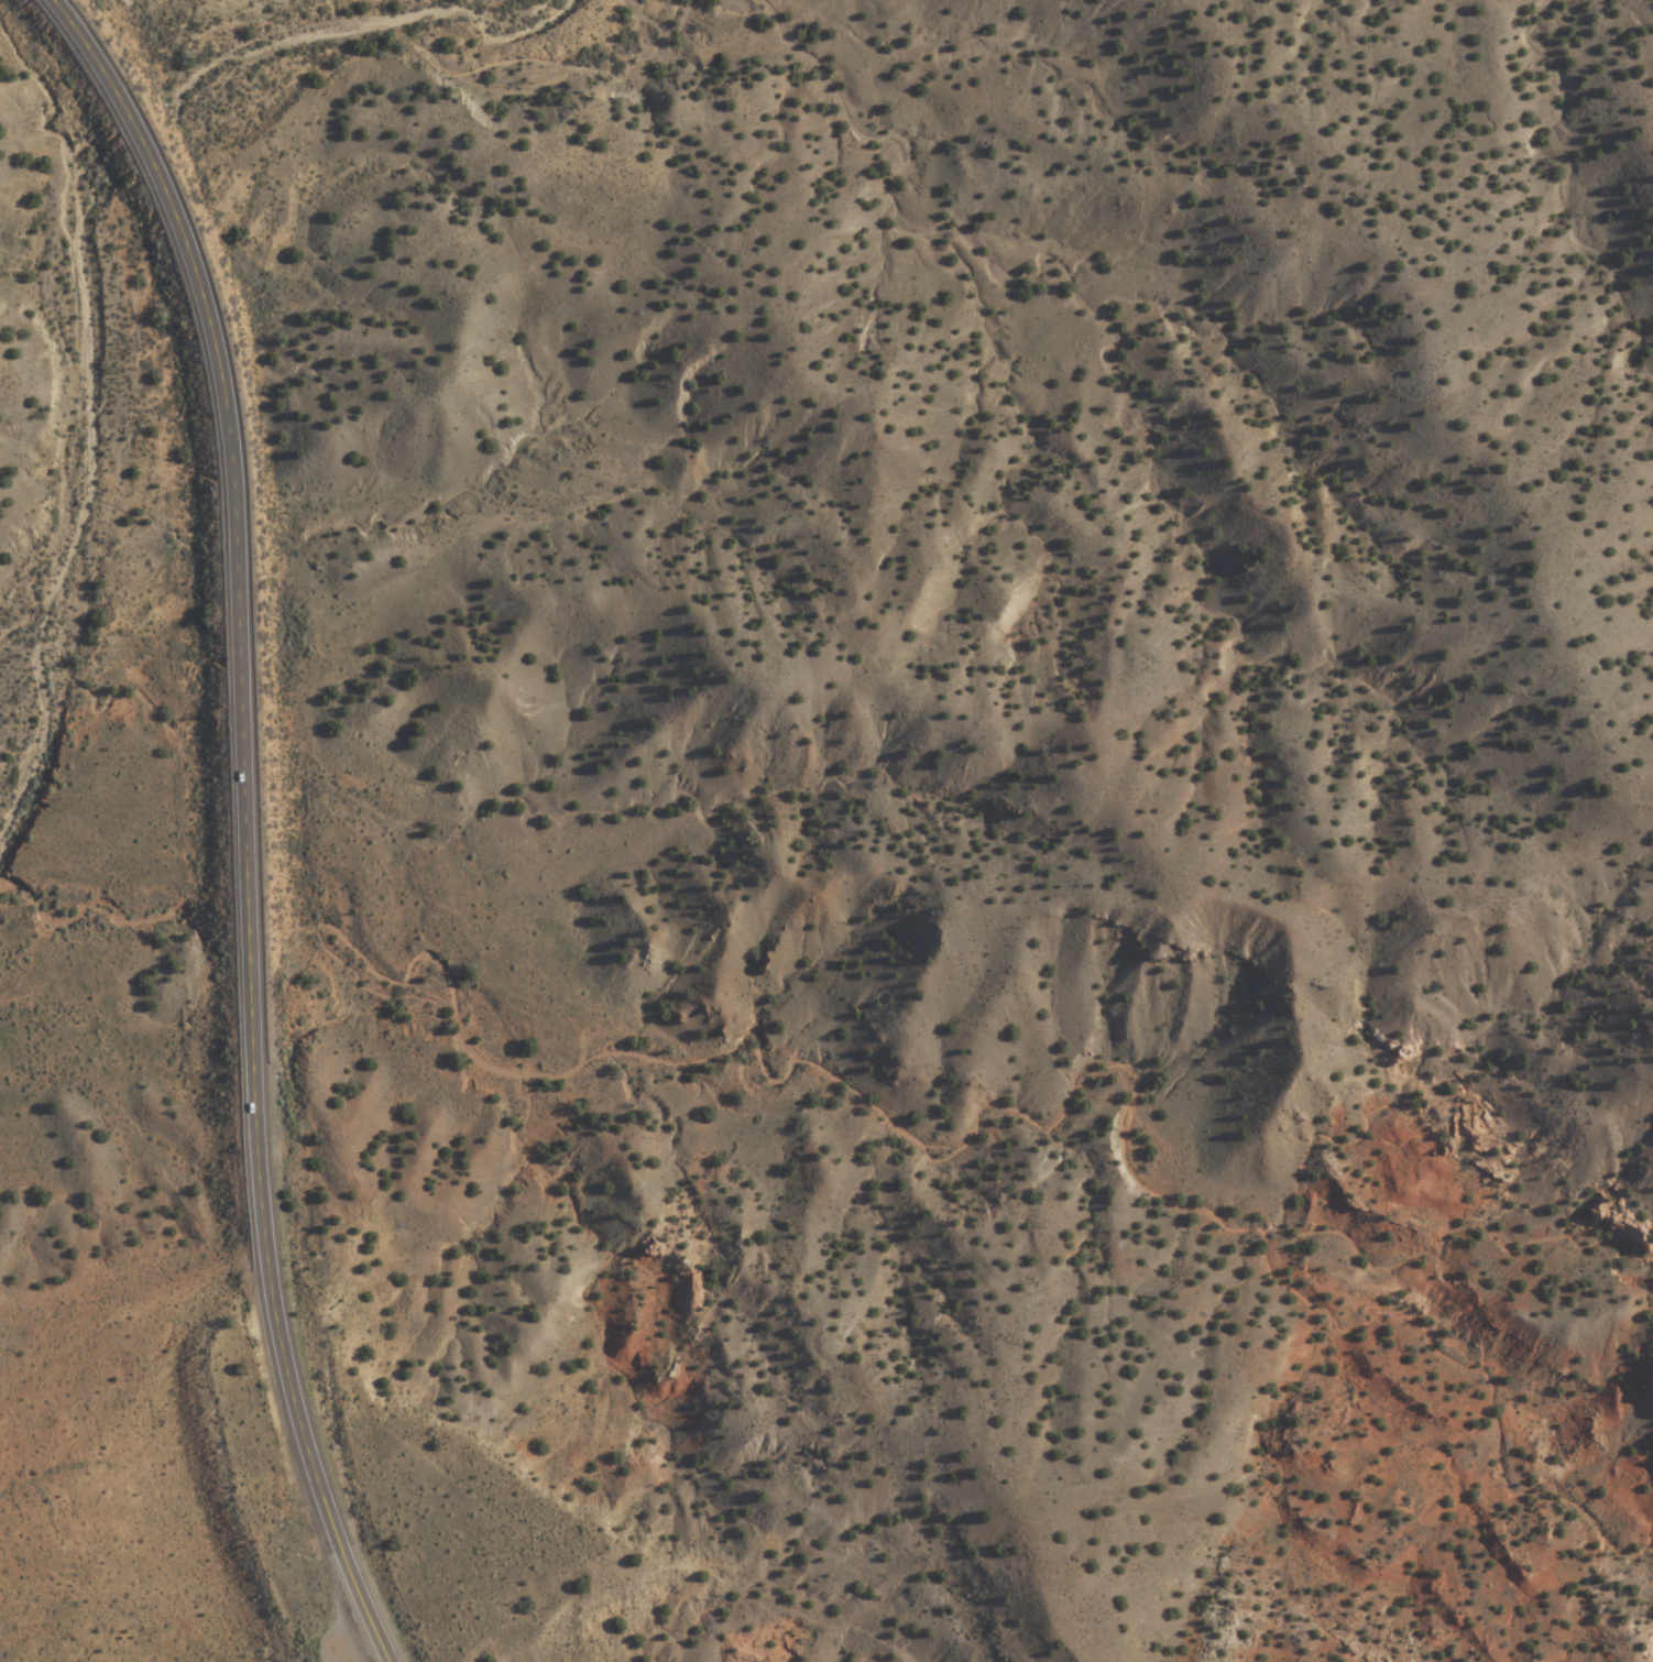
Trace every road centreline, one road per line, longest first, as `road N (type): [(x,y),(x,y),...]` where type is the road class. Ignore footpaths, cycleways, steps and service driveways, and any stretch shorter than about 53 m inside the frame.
road 1 (secondary): [(388,1661),(302,1442),(267,1278),(240,539),(220,364),(195,258),(160,178),(110,80),(52,0)]

